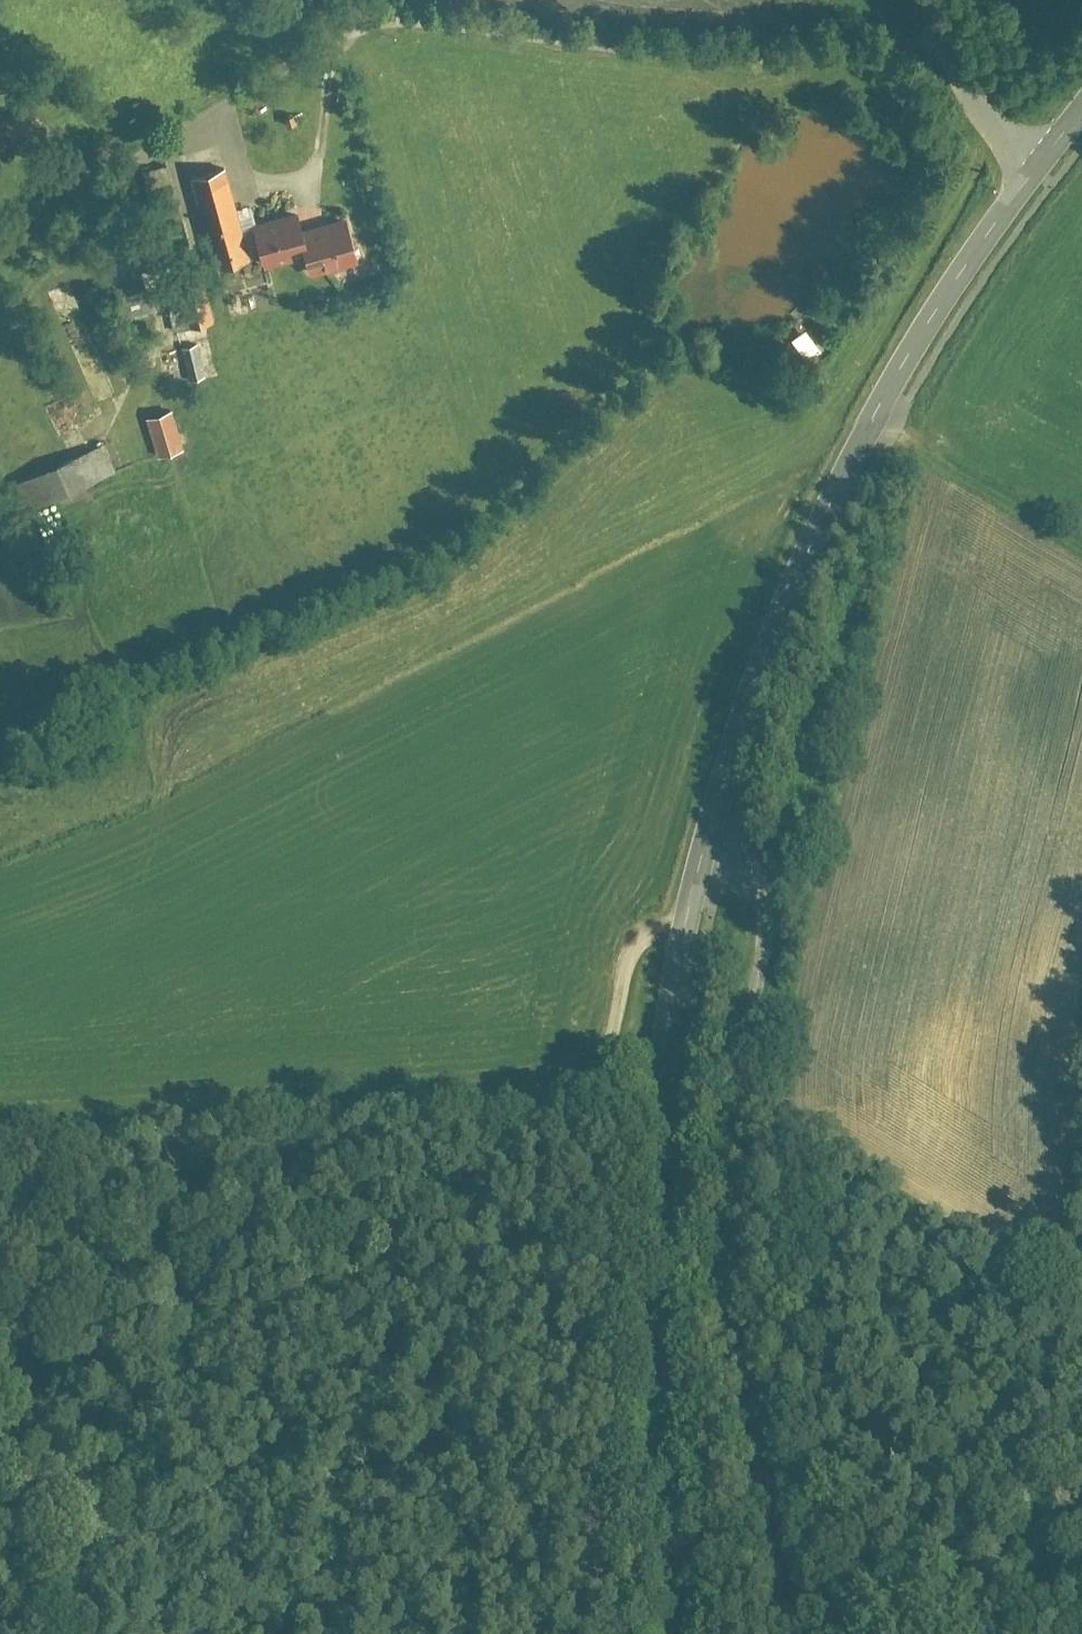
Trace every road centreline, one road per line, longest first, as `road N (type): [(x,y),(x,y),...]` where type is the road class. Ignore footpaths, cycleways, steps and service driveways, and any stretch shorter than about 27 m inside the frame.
road 1 (tertiary): [(676,1633),(654,1462),(647,1267),(661,1073),(702,863),(774,641),(857,452),(914,352),(1041,169)]
road 2 (track): [(691,916),(642,939),(600,1083),(533,1109),(0,1141)]
road 3 (track): [(953,35),(821,58),(662,56),(388,19)]
road 4 (track): [(388,19),(136,162)]
road 5 (track): [(225,107),(241,176),(271,189),(309,176),(337,44)]
road 6 (track): [(874,422),(1081,542)]
road 7 (residential): [(1041,169),(978,106),(948,0)]
road 8 (track): [(388,19),(269,0)]

